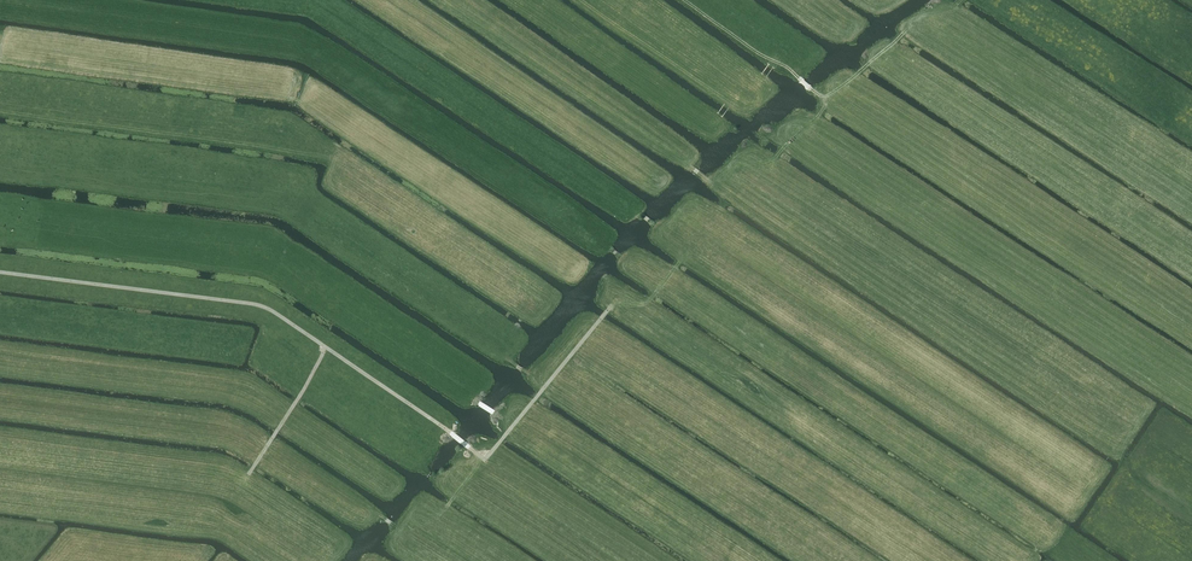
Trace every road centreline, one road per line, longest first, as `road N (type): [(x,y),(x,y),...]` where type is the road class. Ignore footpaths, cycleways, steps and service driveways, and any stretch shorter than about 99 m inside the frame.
road 1 (track): [(962,0),(926,15),(822,98),(817,118),(720,209),(649,301),(609,309),(485,460),(325,347),(249,474)]
road 2 (track): [(325,347),(258,305),(0,272)]
road 3 (track): [(801,80),(685,0)]

